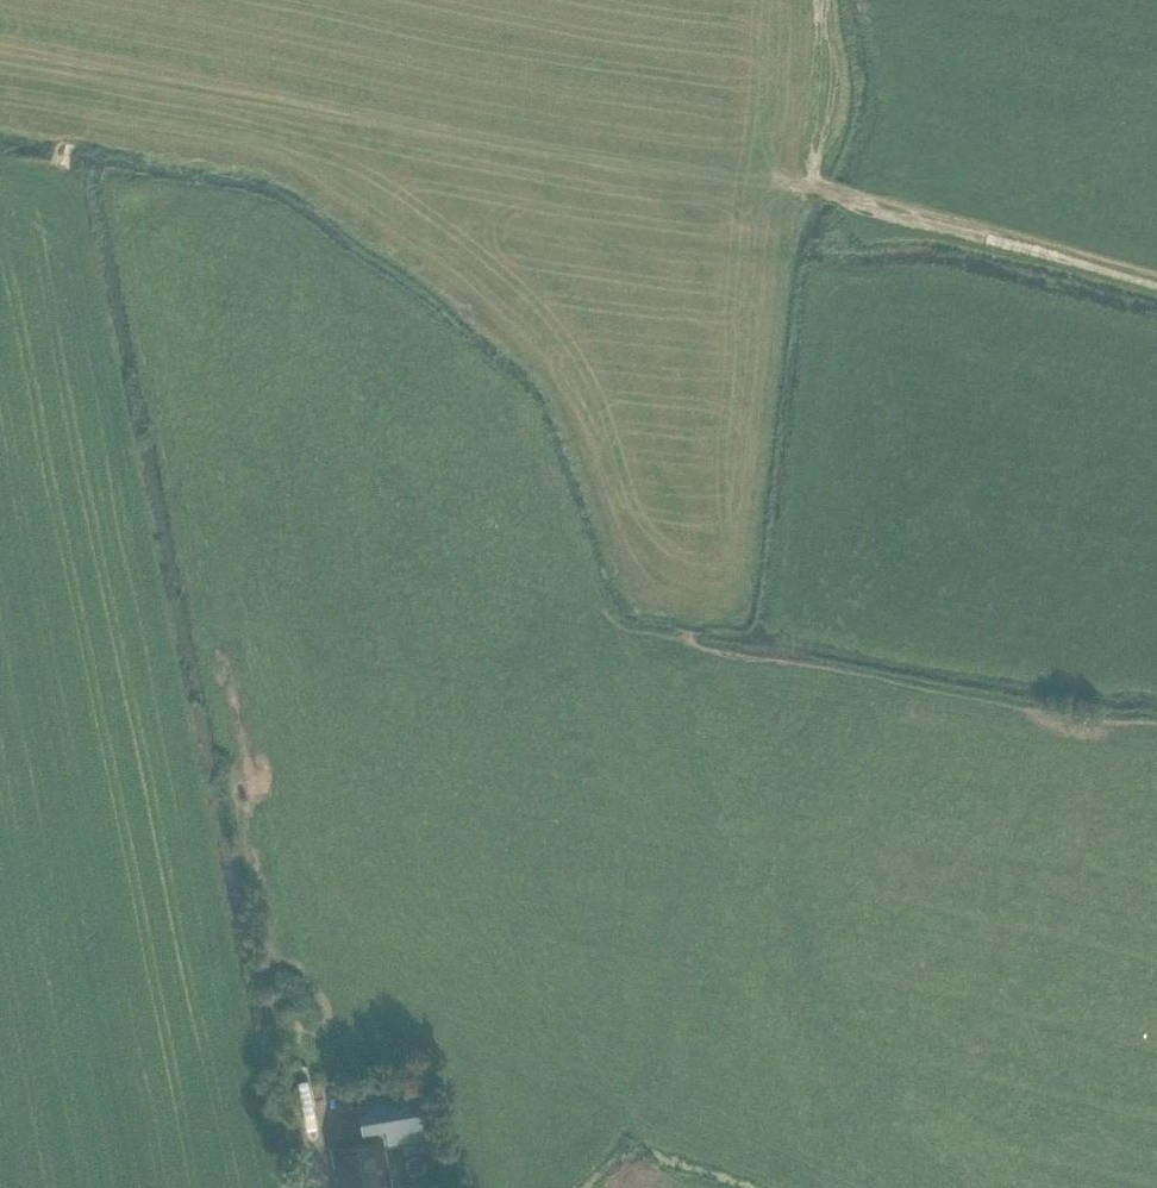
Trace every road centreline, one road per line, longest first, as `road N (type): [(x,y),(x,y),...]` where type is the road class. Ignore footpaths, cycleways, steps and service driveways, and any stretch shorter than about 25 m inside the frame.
road 1 (track): [(781,0),(779,62),(763,109),(737,146),(691,167),(568,161),(0,59)]

